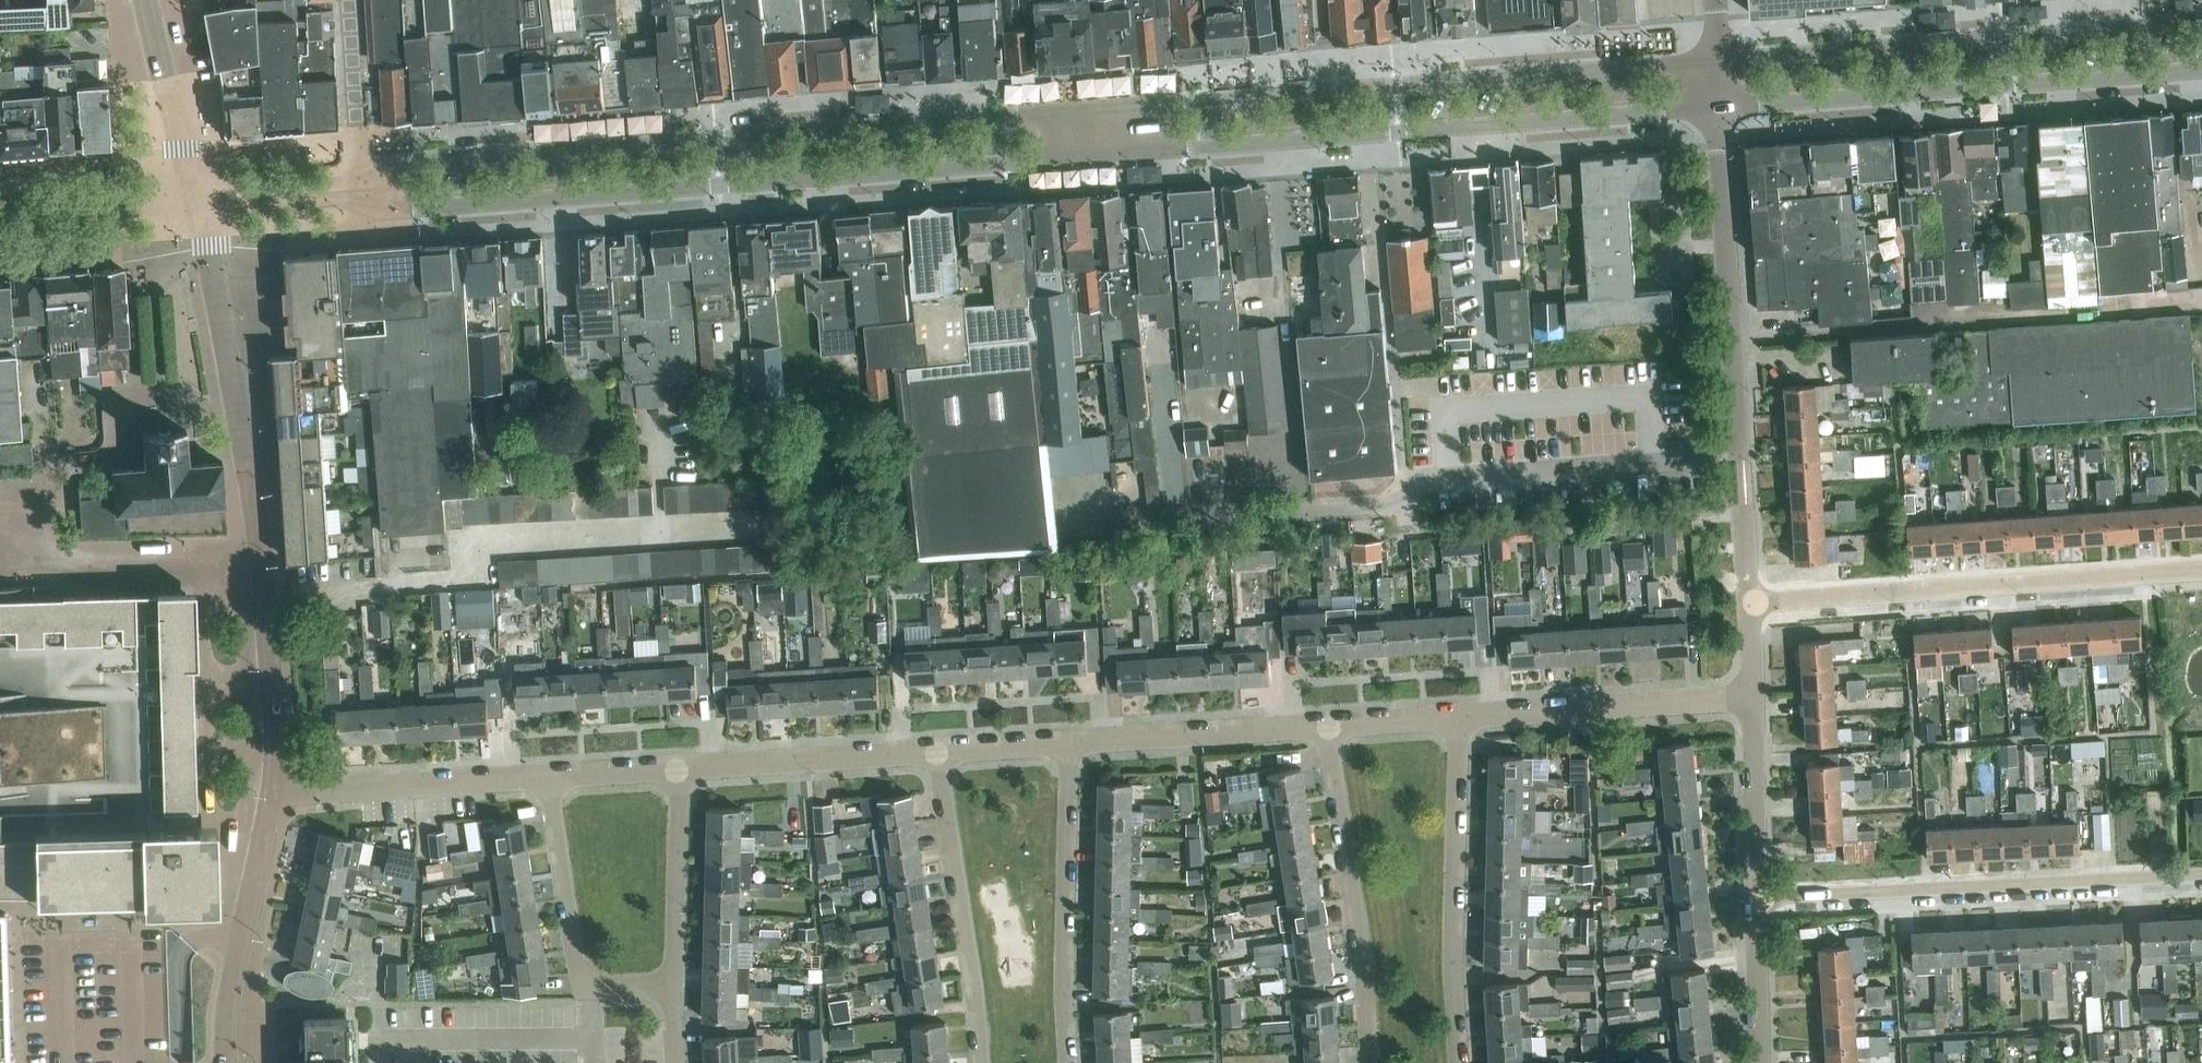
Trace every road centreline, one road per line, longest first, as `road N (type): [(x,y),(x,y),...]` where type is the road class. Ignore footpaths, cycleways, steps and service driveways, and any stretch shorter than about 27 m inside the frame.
road 1 (residential): [(363,197),(410,208),(1077,158)]
road 2 (residential): [(1073,114),(408,161),(361,179)]
road 3 (residential): [(1714,60),(1073,114)]
road 4 (residential): [(1077,158),(1718,110)]
road 5 (residential): [(2201,23),(1714,60)]
road 6 (residential): [(1718,110),(2201,75)]
road 7 (residential): [(2201,571),(1751,604)]
road 8 (residential): [(1763,900),(2201,881)]
road 9 (residential): [(1745,506),(1718,110)]
road 10 (tertiary): [(260,546),(197,200)]
road 11 (residential): [(1460,1062),(1459,720)]
road 12 (residential): [(1370,1062),(1331,727)]
road 13 (residential): [(1068,1062),(1067,746)]
road 14 (residential): [(981,1062),(939,753)]
road 15 (residential): [(1459,720),(1754,698)]
road 16 (residential): [(672,985),(599,986),(582,970),(548,779)]
road 17 (residential): [(273,793),(548,779)]
road 18 (tertiary): [(227,1062),(229,999),(273,793)]
road 19 (residential): [(0,537),(11,555),(260,546)]
road 20 (residential): [(1067,746),(1331,727)]
road 21 (residential): [(678,770),(939,753)]
road 22 (tertiary): [(273,793),(276,733),(260,546)]
road 23 (residential): [(672,985),(678,770)]
road 24 (tertiary): [(197,200),(147,0)]
road 25 (residential): [(1763,900),(1754,698)]
road 26 (residential): [(361,179),(349,0)]
road 27 (residential): [(1762,1062),(1763,900)]
road 28 (residential): [(345,189),(197,200)]
road 29 (residential): [(548,779),(678,770)]
road 30 (residential): [(939,753),(1067,746)]
road 31 (residential): [(1331,727),(1459,720)]

